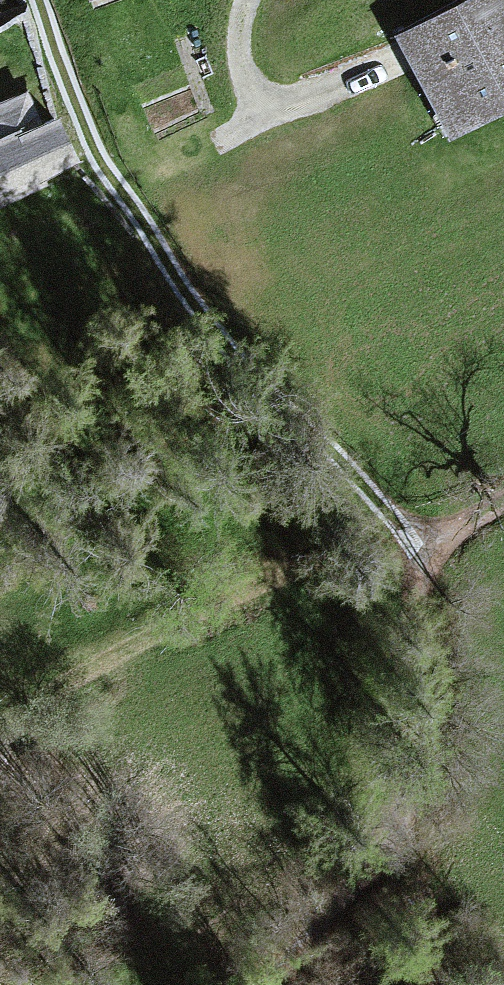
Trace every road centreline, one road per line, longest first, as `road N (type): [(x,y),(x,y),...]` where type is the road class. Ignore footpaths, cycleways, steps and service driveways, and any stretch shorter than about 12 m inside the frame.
road 1 (track): [(39,0),(101,161),(205,327),(422,531),(408,818),(390,854),(276,984)]
road 2 (track): [(503,487),(422,531),(323,550),(167,617),(28,708)]
road 3 (residential): [(249,0),(244,68),(269,111),(386,62)]

